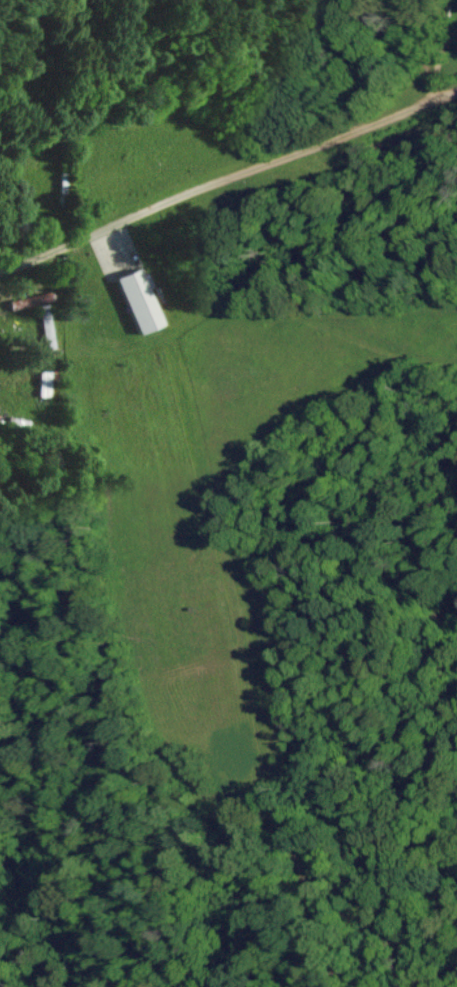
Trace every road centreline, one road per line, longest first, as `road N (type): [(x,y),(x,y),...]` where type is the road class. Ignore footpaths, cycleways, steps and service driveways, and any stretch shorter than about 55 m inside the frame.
road 1 (residential): [(456,84),(345,129),(131,189),(43,234),(0,232)]

